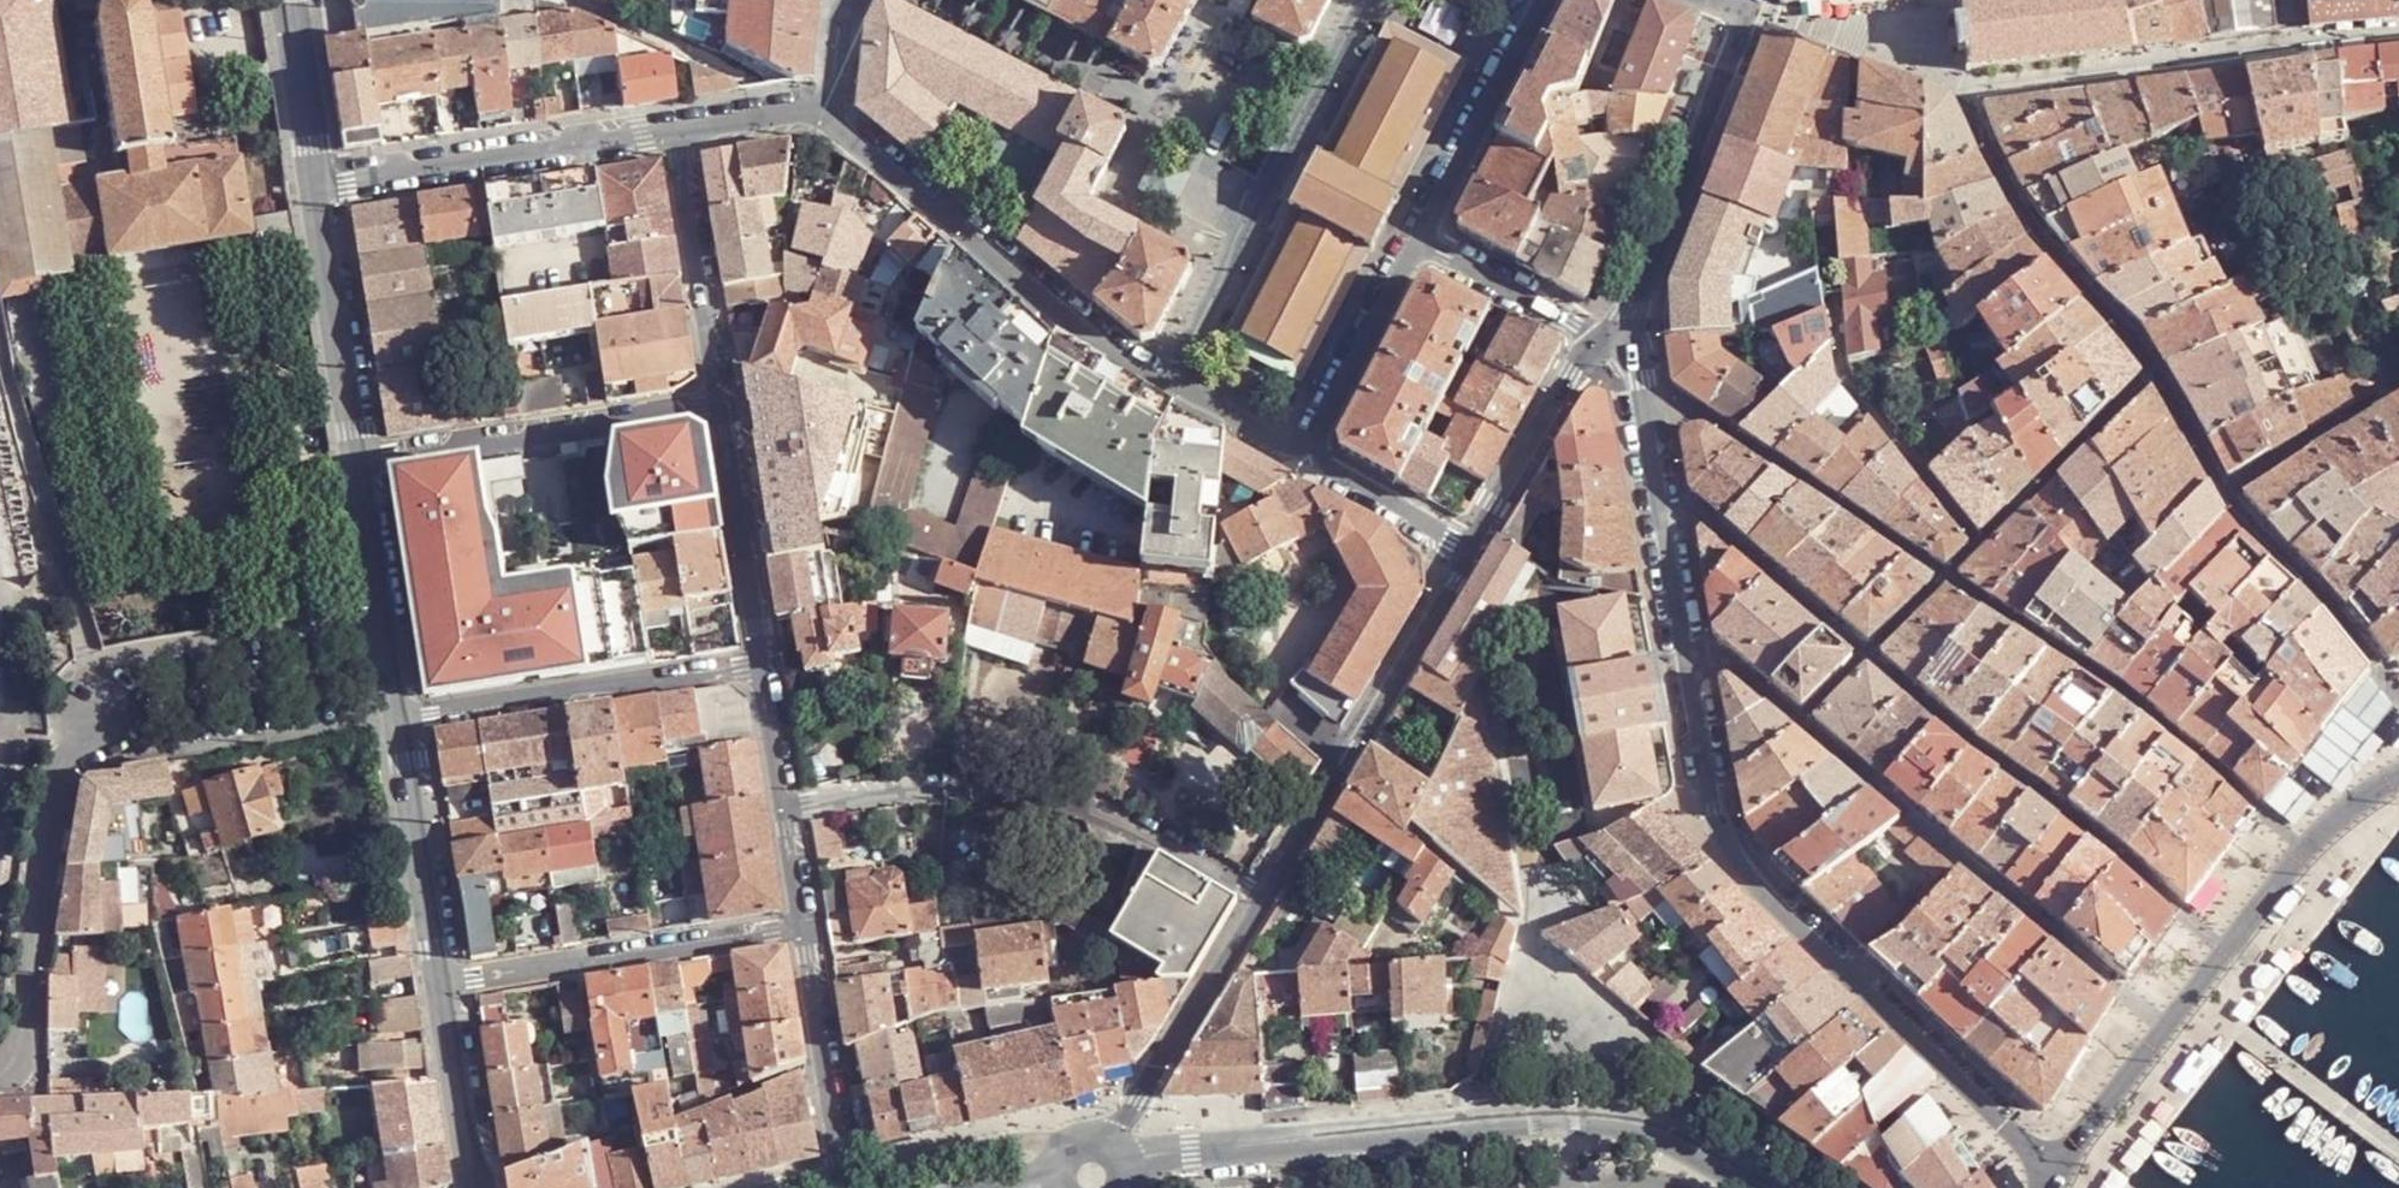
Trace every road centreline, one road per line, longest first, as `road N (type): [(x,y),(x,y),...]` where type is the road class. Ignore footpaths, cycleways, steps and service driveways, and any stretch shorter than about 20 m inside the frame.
road 1 (residential): [(2307,850),(2113,688),(1785,470),(1679,406),(1646,411)]
road 2 (residential): [(2223,950),(1698,514),(1661,510)]
road 3 (residential): [(0,1071),(10,1070),(54,779),(83,730),(139,703),(389,665)]
road 4 (tertiary): [(1686,656),(1720,829),(1738,867),(2052,1179)]
road 5 (tertiary): [(1770,1187),(1634,1131),(1537,1123),(1190,1152),(1125,1167)]
road 6 (residential): [(1686,656),(1718,654),(2164,1026)]
road 7 (residential): [(785,809),(910,783),(1012,792),(1135,825),(1272,883)]
road 8 (residential): [(815,117),(1102,349),(1168,389)]
road 9 (residential): [(1364,0),(1168,389)]
road 10 (tertiary): [(1466,555),(1272,883)]
road 11 (residential): [(435,992),(801,926)]
road 12 (residential): [(312,190),(679,131)]
road 13 (residential): [(397,721),(761,666)]
road 14 (residential): [(356,461),(719,405)]
road 15 (tertiary): [(1748,14),(1625,327)]
road 16 (tertiary): [(1272,883),(1107,1145)]
road 17 (residential): [(719,405),(679,131)]
road 18 (residential): [(1413,244),(1540,0)]
road 19 (residential): [(356,461),(312,190)]
road 20 (residential): [(435,992),(397,721)]
road 21 (residential): [(761,666),(719,405)]
road 22 (tertiary): [(1603,345),(1552,409),(1466,555)]
road 23 (residential): [(846,1172),(801,926)]
road 24 (residential): [(1303,459),(1413,244)]
road 25 (residential): [(1061,1158),(1033,1141),(1007,1141),(846,1172)]
road 26 (residential): [(1413,244),(1603,345)]
road 27 (residential): [(389,665),(356,461)]
road 28 (residential): [(470,1187),(435,992)]
road 29 (residential): [(312,190),(285,0)]
road 30 (tertiary): [(2052,1179),(2164,1026)]
road 31 (residential): [(1466,555),(1303,459)]
road 32 (residential): [(1168,389),(1303,459)]
road 33 (tertiary): [(1661,510),(1686,656)]
road 34 (residential): [(785,809),(761,666)]
road 35 (residential): [(679,131),(815,117)]
road 36 (tertiary): [(2223,950),(2307,850)]
road 37 (residential): [(815,117),(854,0)]

